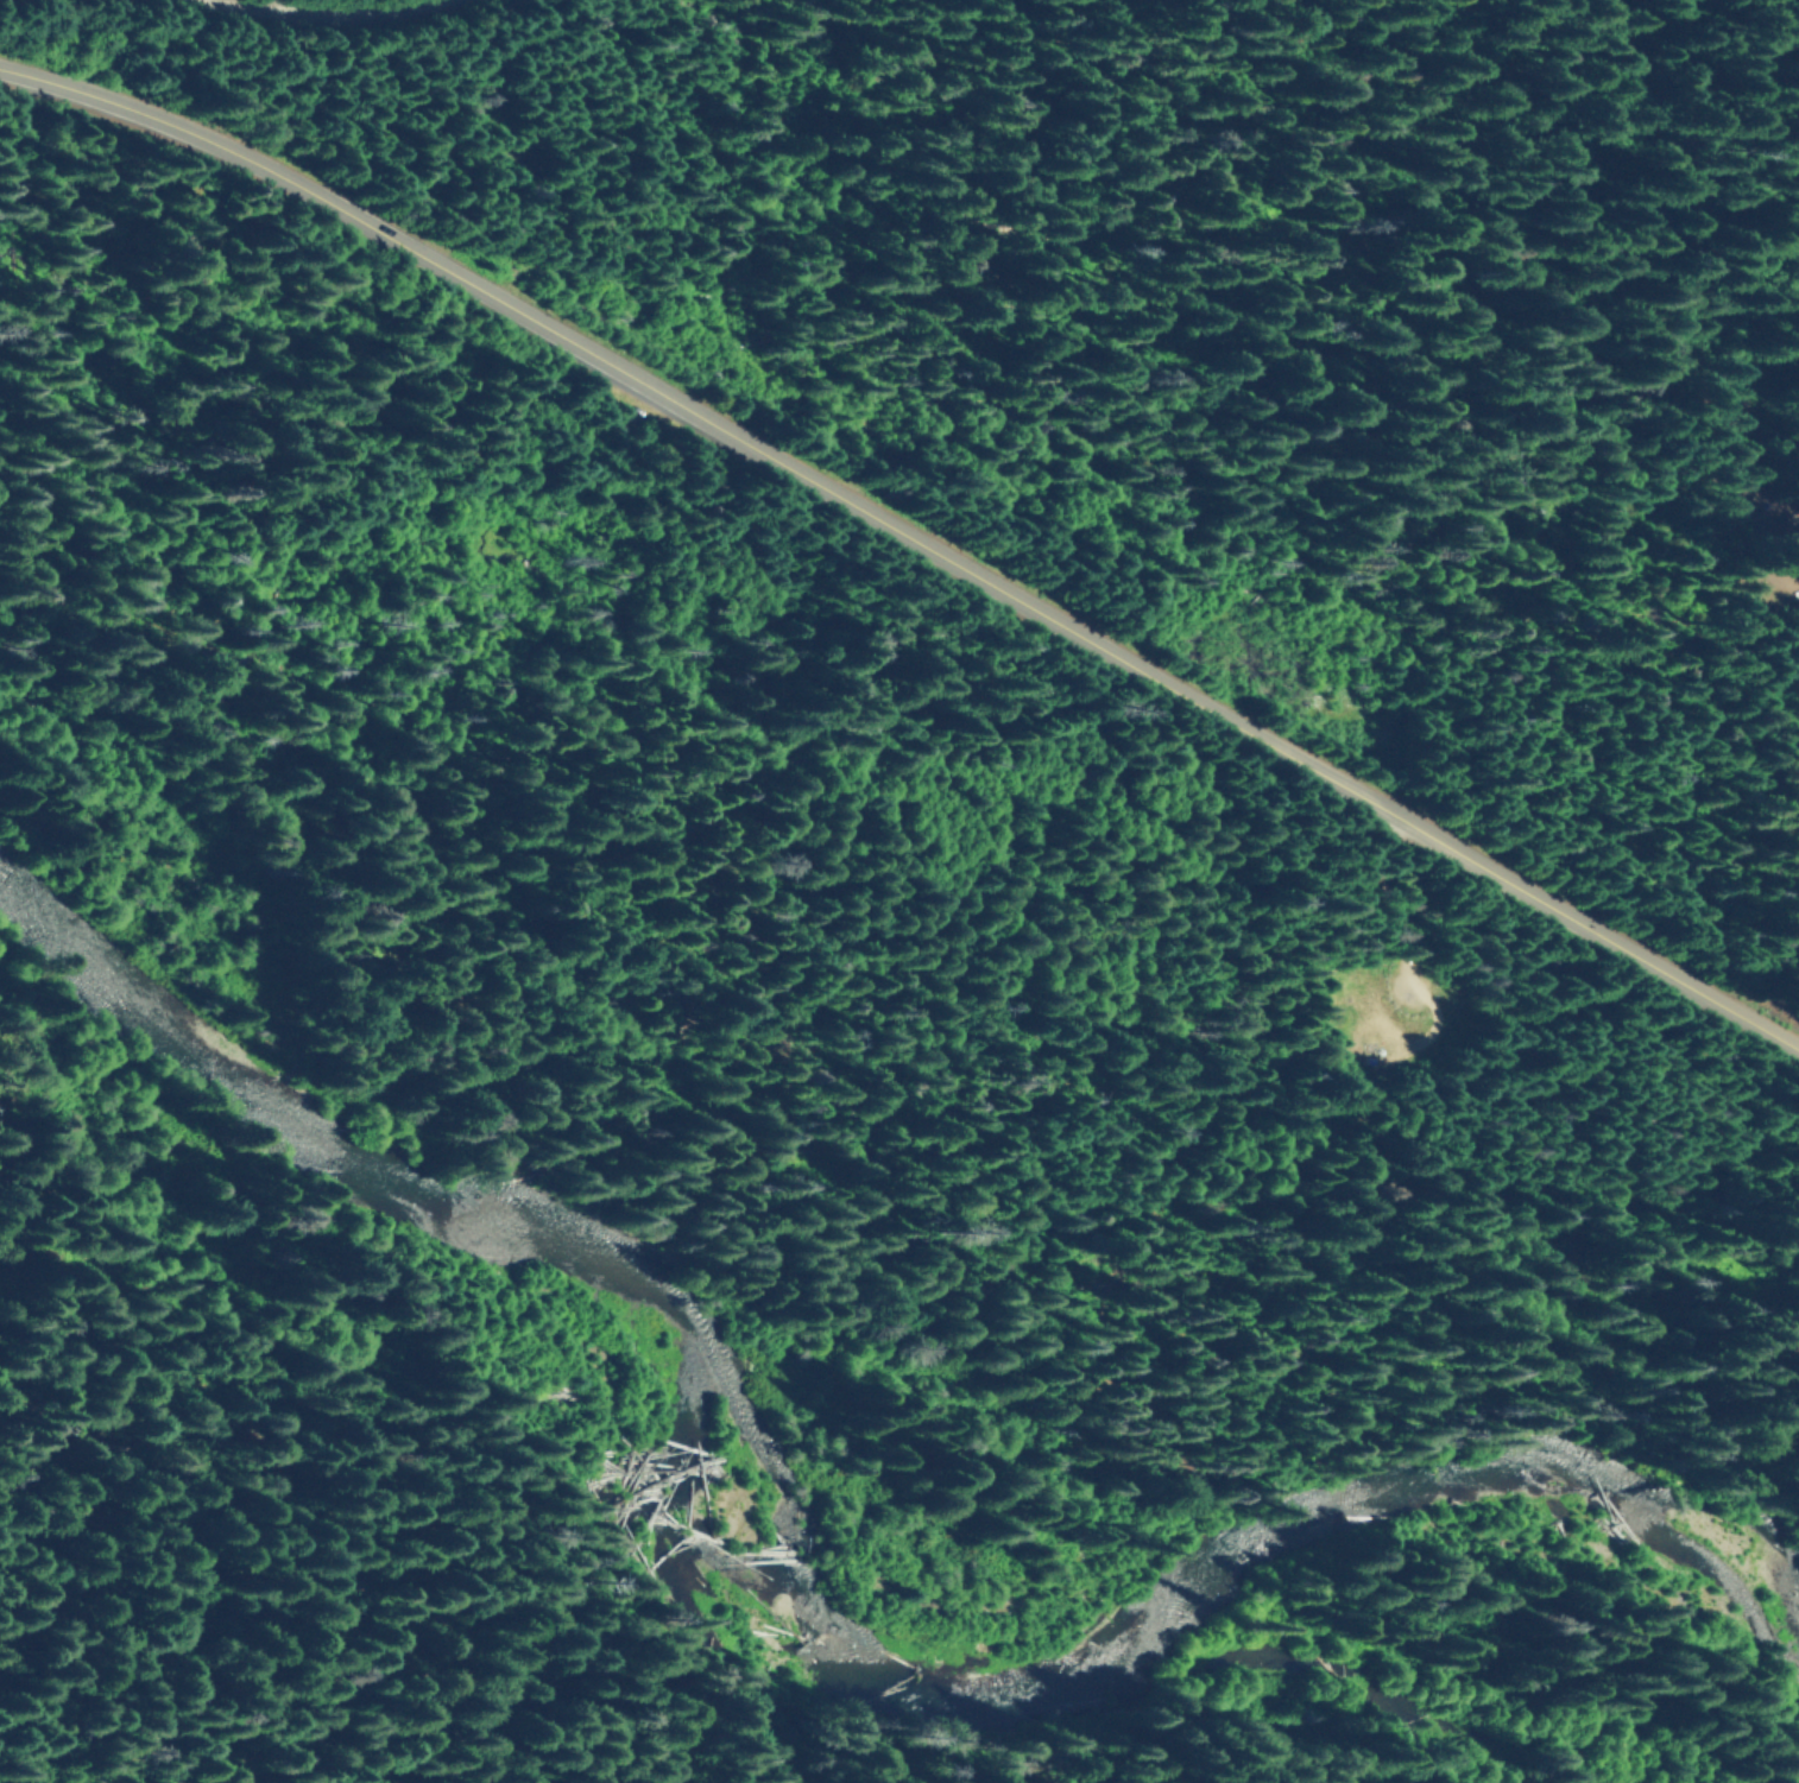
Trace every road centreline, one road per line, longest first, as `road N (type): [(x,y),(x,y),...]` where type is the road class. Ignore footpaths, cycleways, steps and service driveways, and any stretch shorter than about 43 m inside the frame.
road 1 (tertiary): [(0,64),(197,129),(274,167),(1798,1042)]
road 2 (track): [(427,0),(379,13),(283,15),(160,0)]

